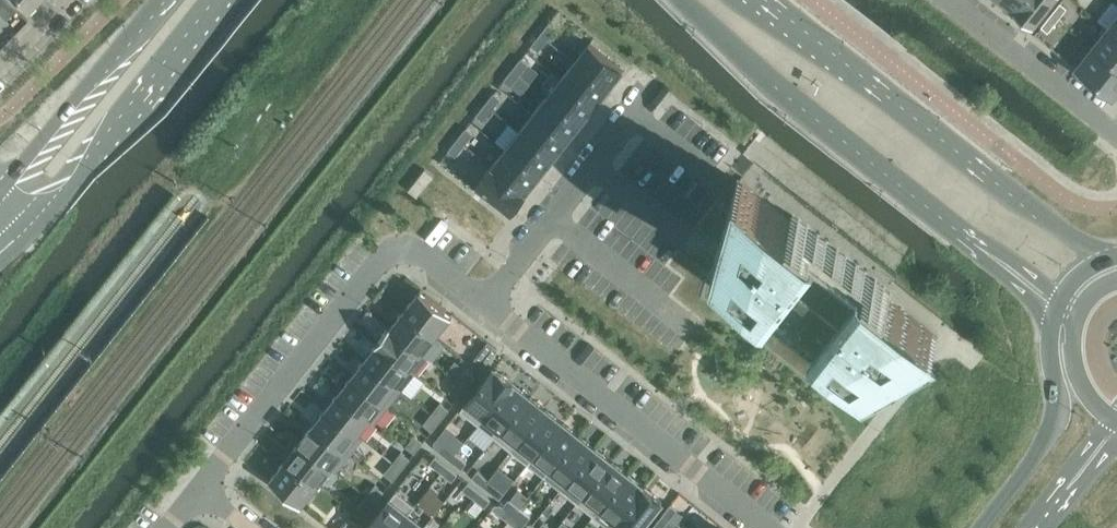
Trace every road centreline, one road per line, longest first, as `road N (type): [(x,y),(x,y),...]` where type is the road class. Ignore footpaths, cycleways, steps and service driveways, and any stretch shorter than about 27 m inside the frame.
road 1 (residential): [(204,496),(402,247),(483,310)]
road 2 (secondary): [(1108,256),(1040,213),(776,0)]
road 3 (secondary): [(690,0),(805,106),(970,237)]
road 4 (residential): [(483,310),(761,527)]
road 5 (secondary): [(40,224),(219,0)]
road 6 (secondary): [(157,0),(3,190)]
road 7 (residential): [(483,310),(636,120)]
road 8 (secondary): [(1051,323),(1058,423),(980,527)]
road 9 (residential): [(944,0),(1116,137)]
road 10 (secondary): [(1078,311),(1072,334),(1079,381),(1110,418)]

